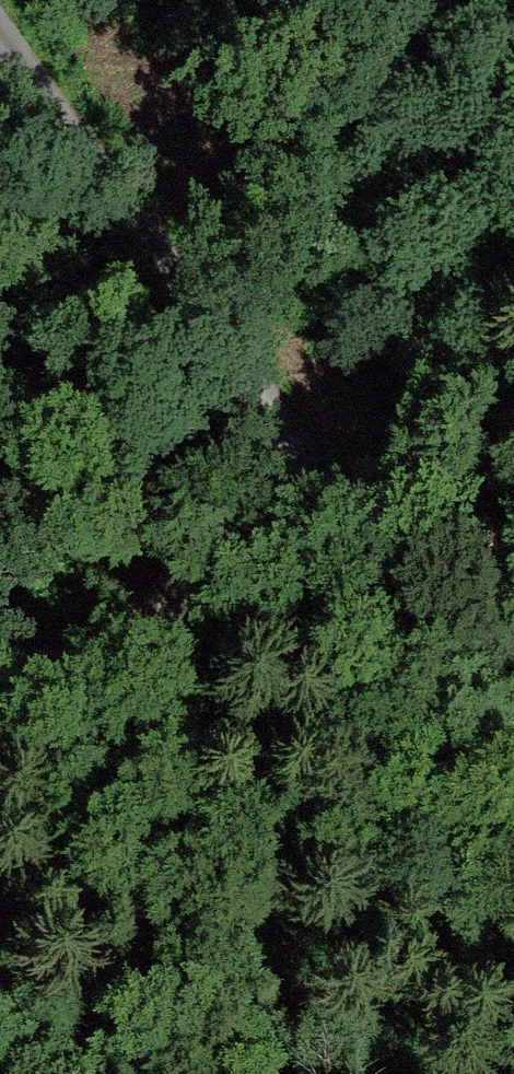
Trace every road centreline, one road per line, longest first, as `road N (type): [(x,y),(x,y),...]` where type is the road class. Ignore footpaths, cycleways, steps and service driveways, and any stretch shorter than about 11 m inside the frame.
road 1 (track): [(274,409),(0,44)]
road 2 (track): [(274,409),(227,564),(103,646),(0,680)]
road 3 (track): [(274,409),(513,739)]

